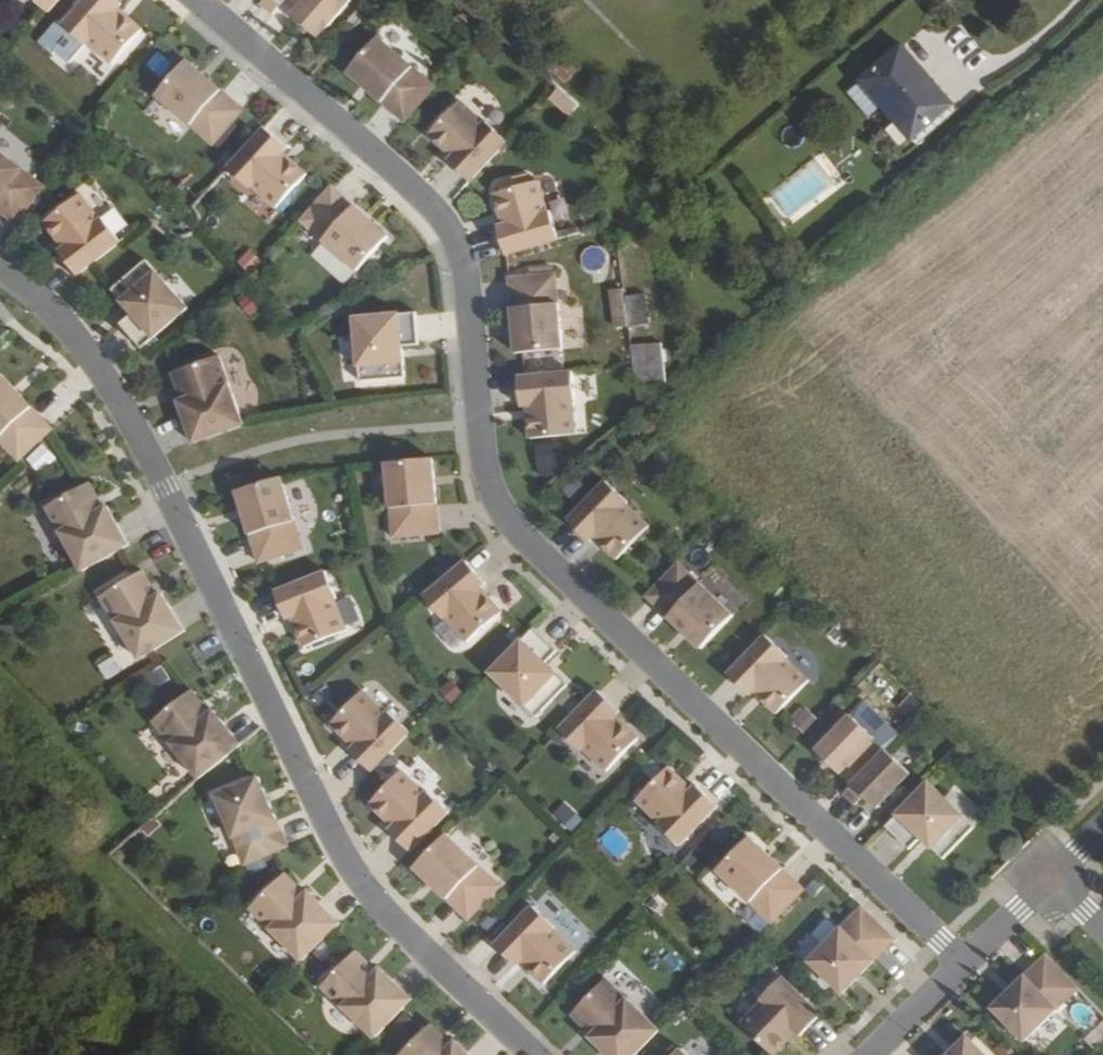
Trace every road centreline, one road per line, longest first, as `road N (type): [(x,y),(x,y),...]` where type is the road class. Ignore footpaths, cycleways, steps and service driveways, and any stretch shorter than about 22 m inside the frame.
road 1 (residential): [(194,0),(452,237),(485,473),(511,529),(964,968)]
road 2 (residential): [(0,272),(68,331),(119,403),(326,828),(365,892),(532,1054)]
road 3 (residential): [(1078,853),(964,968)]
road 4 (residential): [(964,968),(876,1054)]

